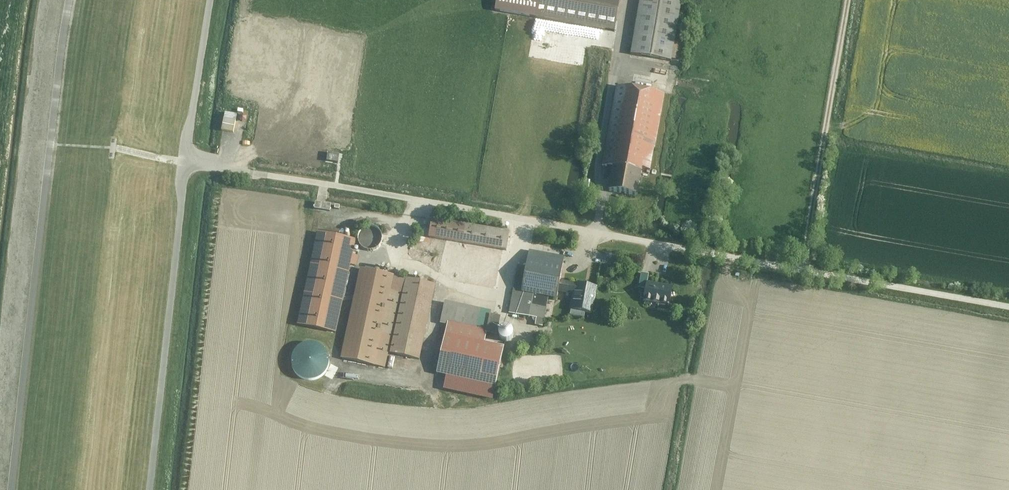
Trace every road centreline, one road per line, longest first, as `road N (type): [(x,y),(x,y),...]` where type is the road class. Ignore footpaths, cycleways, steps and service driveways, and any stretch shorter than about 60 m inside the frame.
road 1 (unclassified): [(1008,308),(189,161)]
road 2 (track): [(71,0),(13,489)]
road 3 (track): [(153,489),(189,161)]
road 4 (track): [(802,269),(851,0)]
road 5 (track): [(189,161),(213,0)]

